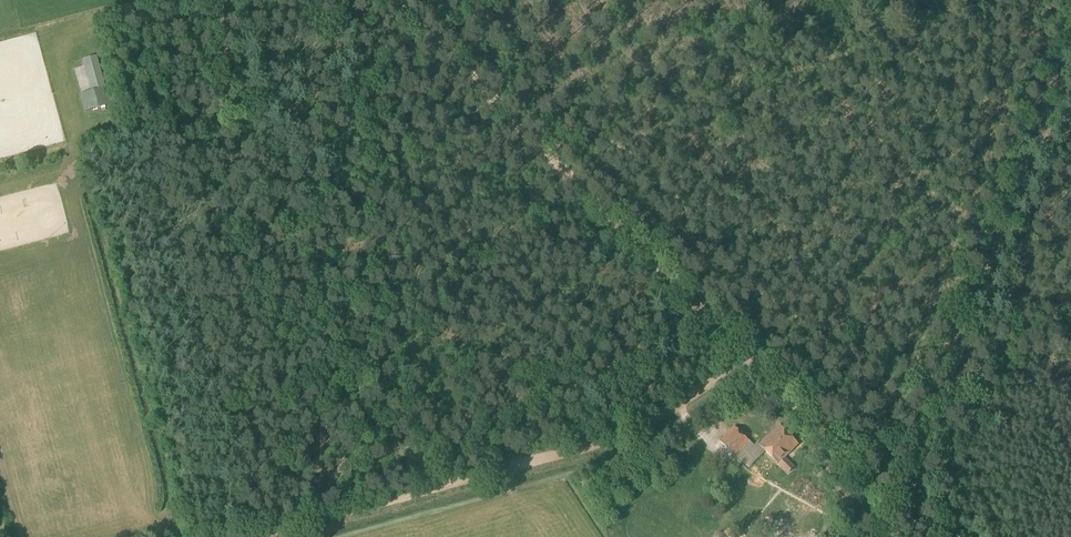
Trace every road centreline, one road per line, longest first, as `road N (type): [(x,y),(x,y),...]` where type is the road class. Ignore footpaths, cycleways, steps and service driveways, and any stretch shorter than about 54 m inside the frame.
road 1 (track): [(887,503),(394,0)]
road 2 (track): [(276,536),(648,429),(751,363)]
road 3 (track): [(1067,62),(959,373)]
road 4 (track): [(959,373),(906,521)]

